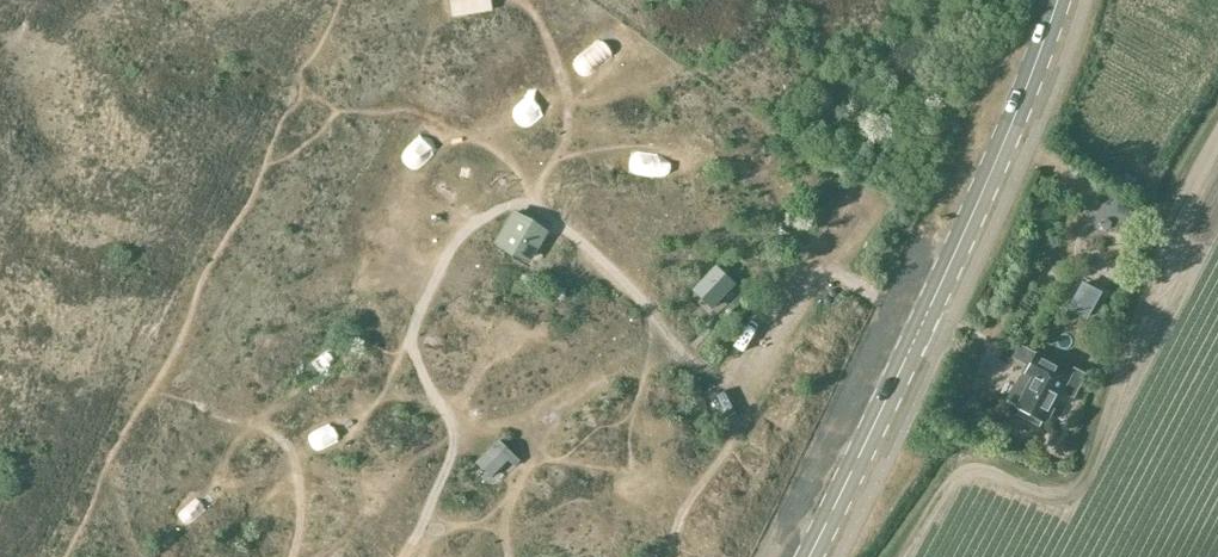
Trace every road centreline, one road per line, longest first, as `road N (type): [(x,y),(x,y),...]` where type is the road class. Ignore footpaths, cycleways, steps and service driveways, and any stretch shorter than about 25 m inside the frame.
road 1 (secondary): [(807,556),(943,277),(1057,0)]
road 2 (track): [(895,556),(950,476),(970,467),(1070,491),(1165,241),(1217,135)]

